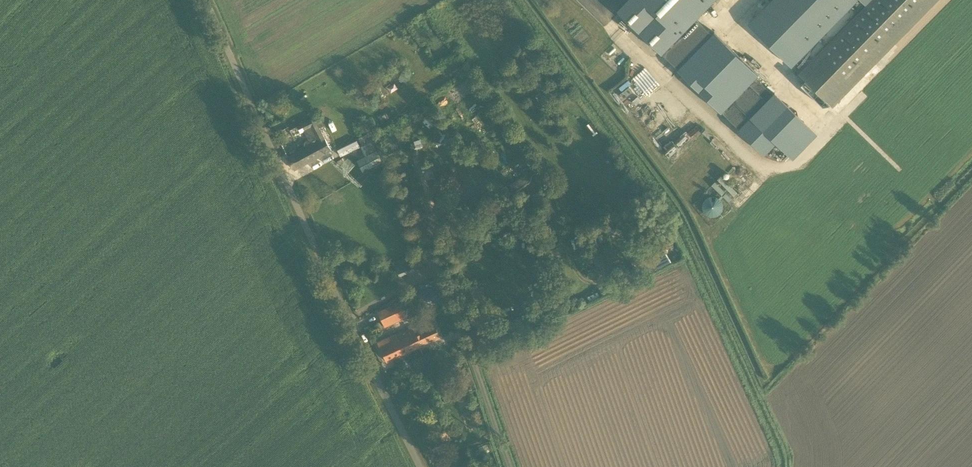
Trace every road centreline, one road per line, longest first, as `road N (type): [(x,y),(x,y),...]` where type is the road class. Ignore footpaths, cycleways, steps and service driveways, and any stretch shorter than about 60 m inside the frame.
road 1 (unclassified): [(427,466),(209,0)]
road 2 (unclassified): [(514,466),(434,259),(543,182)]

